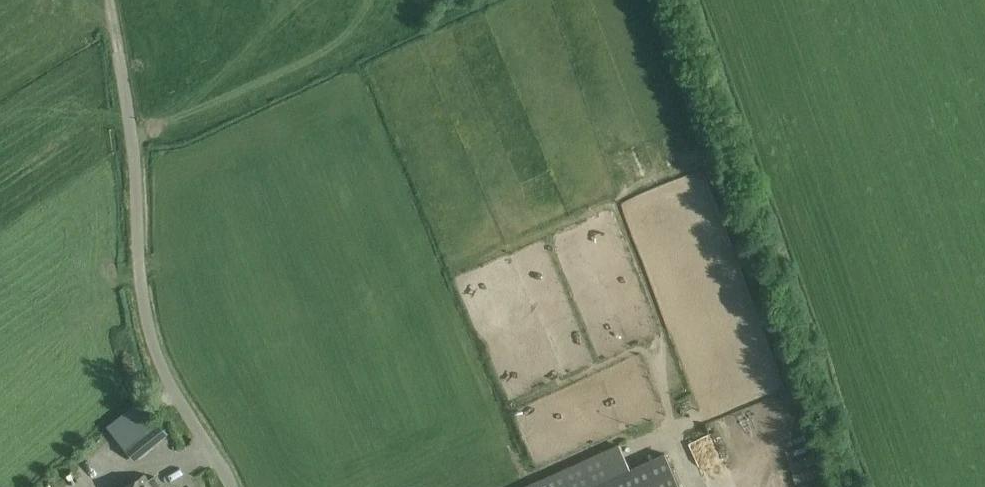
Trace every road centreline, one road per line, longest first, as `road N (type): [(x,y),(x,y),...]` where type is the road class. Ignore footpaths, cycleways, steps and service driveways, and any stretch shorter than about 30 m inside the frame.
road 1 (track): [(228,486),(157,353),(145,310),(131,128),(108,0)]

